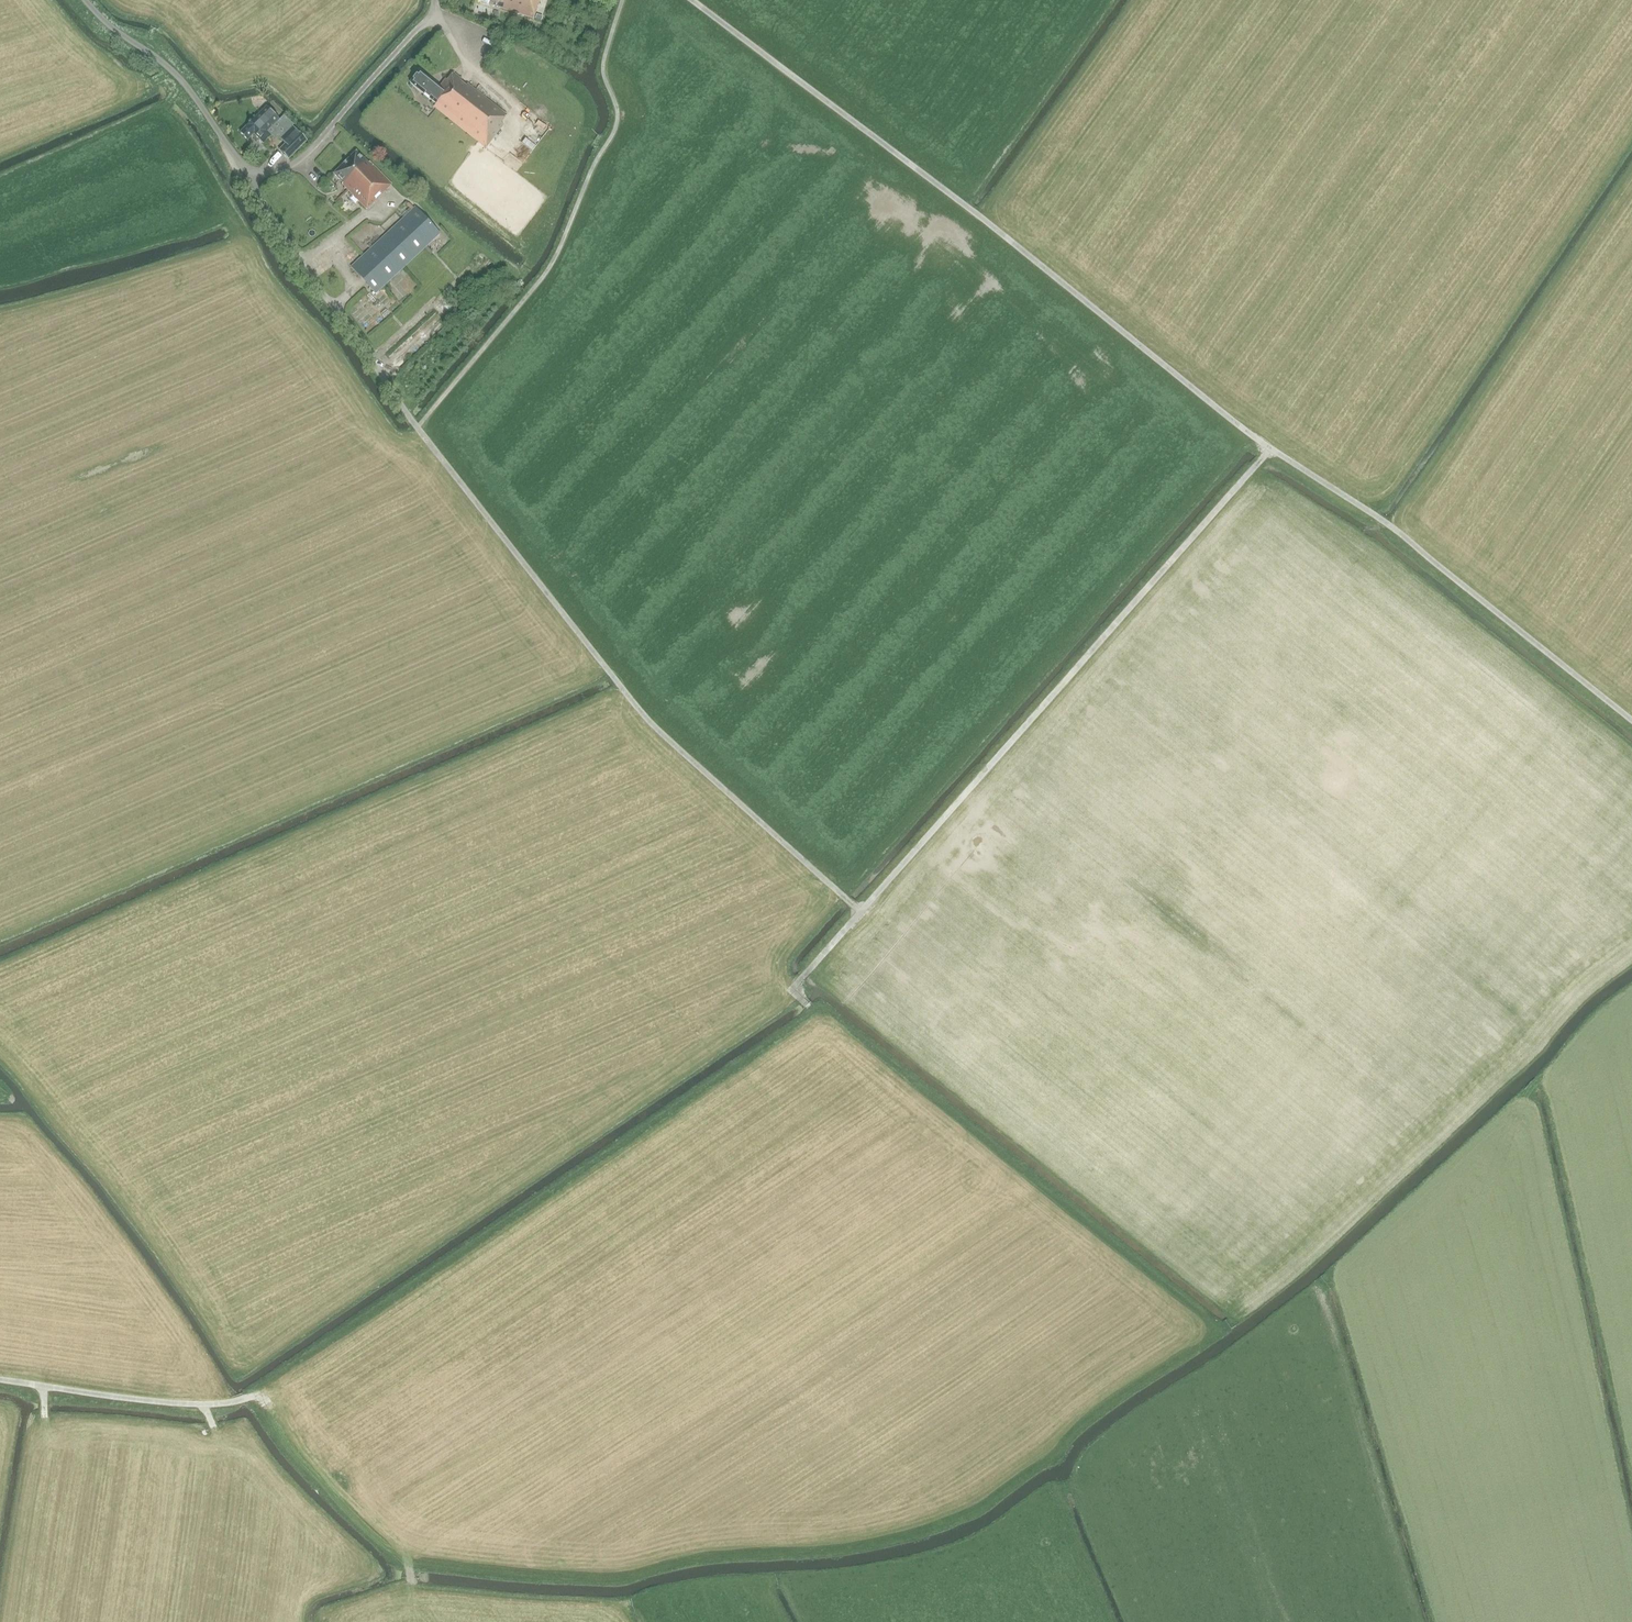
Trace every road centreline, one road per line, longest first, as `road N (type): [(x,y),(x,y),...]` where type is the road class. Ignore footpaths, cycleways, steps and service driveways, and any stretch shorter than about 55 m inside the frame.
road 1 (track): [(1631,720),(1404,535),(1212,404),(693,0)]
road 2 (track): [(861,911),(639,709),(333,306)]
road 3 (track): [(807,1005),(792,989),(1271,448)]
road 4 (track): [(623,0),(603,62),(616,127),(556,256),(418,427)]
road 5 (unclassified): [(437,17),(309,151),(264,172),(241,165),(184,83),(86,0)]
road 6 (track): [(0,1380),(185,1404),(259,1395),(268,1405)]

